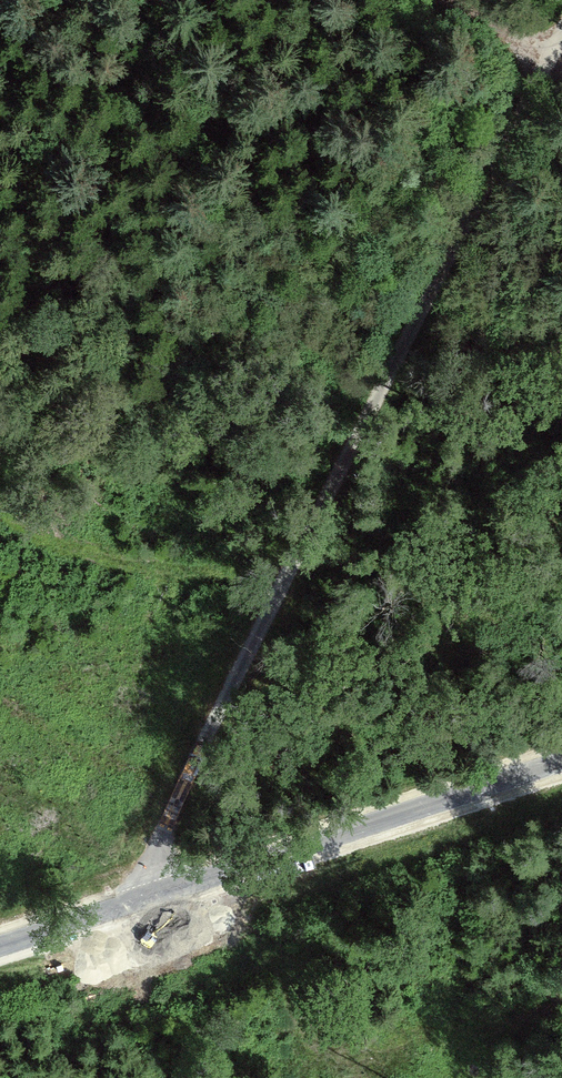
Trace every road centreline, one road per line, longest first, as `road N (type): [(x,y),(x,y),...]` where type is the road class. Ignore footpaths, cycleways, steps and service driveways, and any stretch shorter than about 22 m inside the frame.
road 1 (track): [(147,901),(174,807),(561,38)]
road 2 (tertiary): [(0,947),(561,762)]
road 3 (track): [(439,0),(561,63)]

